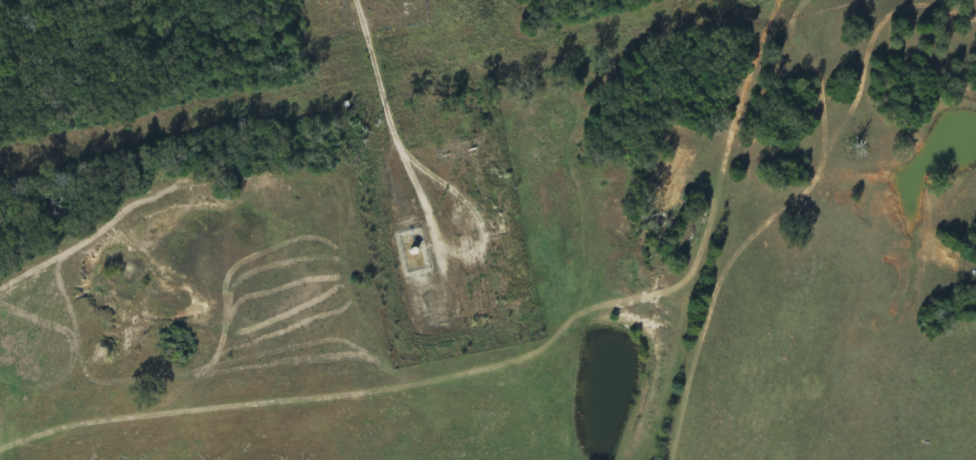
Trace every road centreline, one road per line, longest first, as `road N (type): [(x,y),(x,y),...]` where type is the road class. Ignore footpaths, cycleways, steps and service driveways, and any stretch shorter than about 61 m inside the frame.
road 1 (residential): [(401,148),(354,0)]

